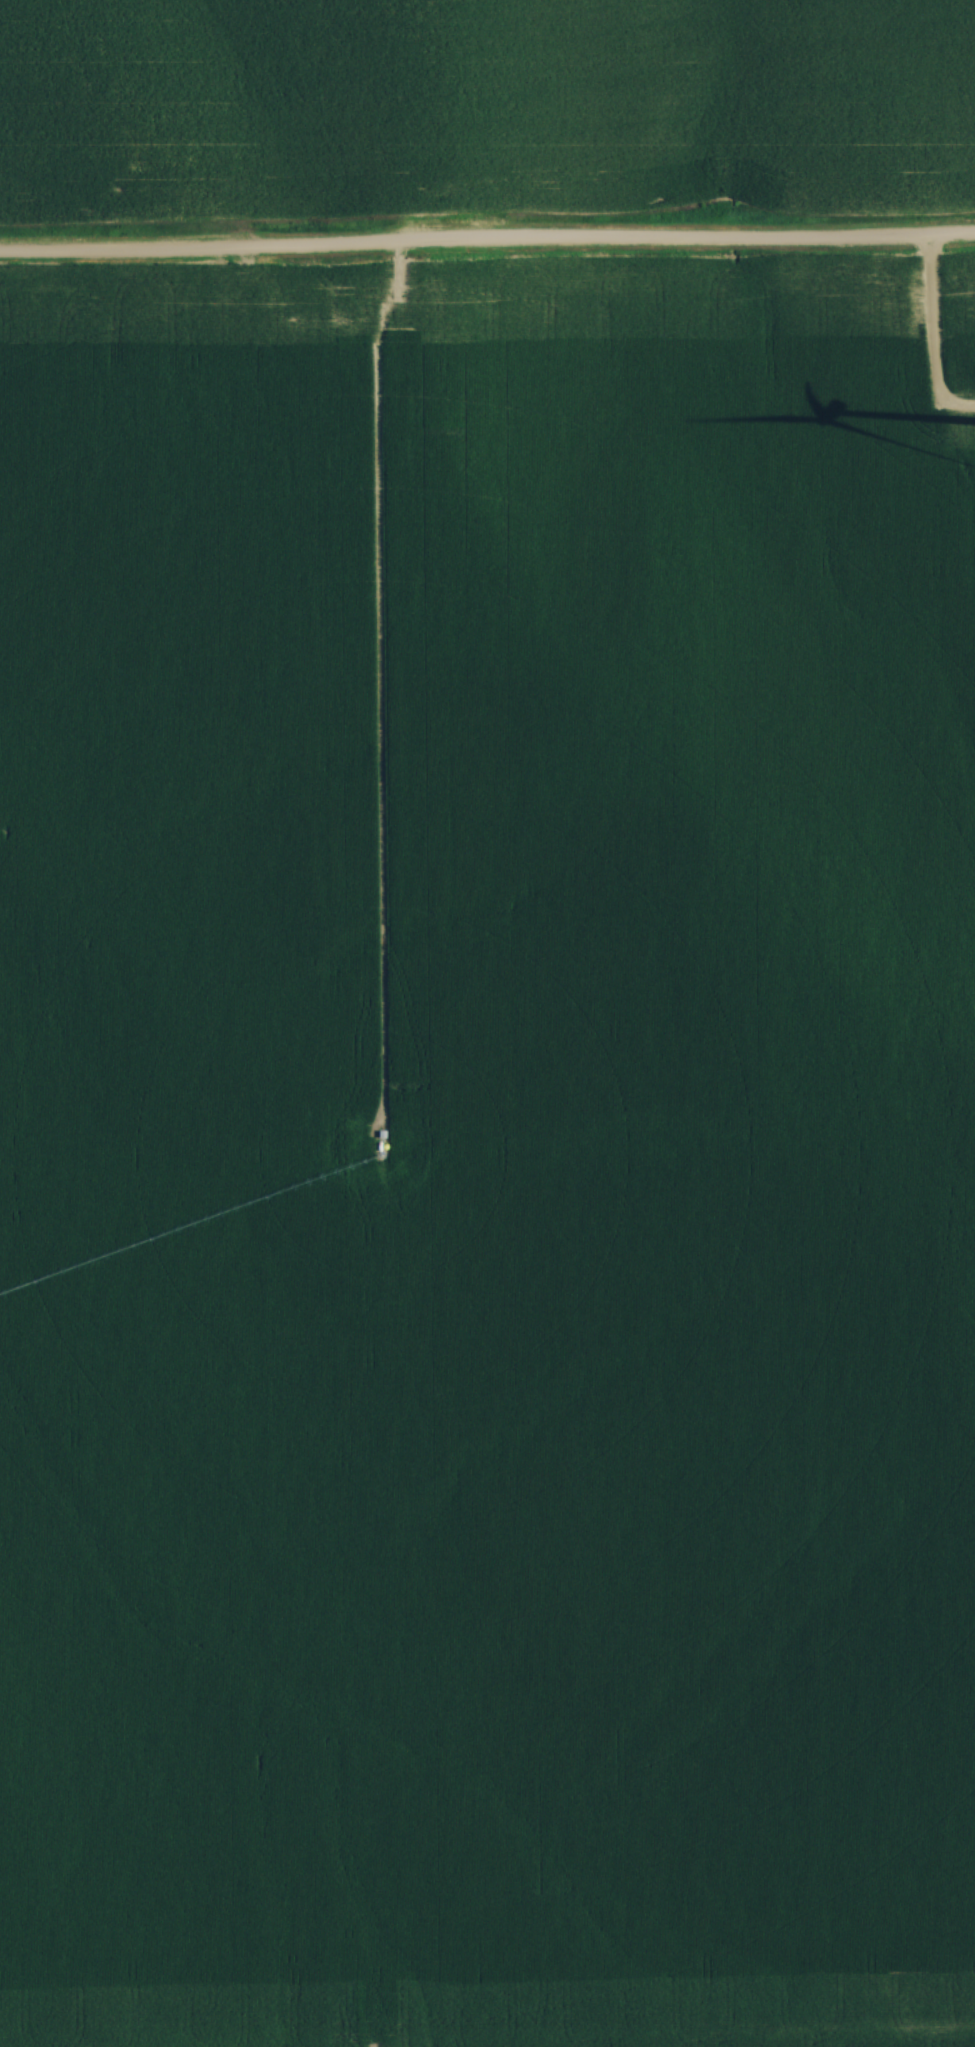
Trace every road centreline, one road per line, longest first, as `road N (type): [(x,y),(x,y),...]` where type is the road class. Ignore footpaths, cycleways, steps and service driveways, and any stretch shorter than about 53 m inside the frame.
road 1 (residential): [(0,252),(974,241)]

